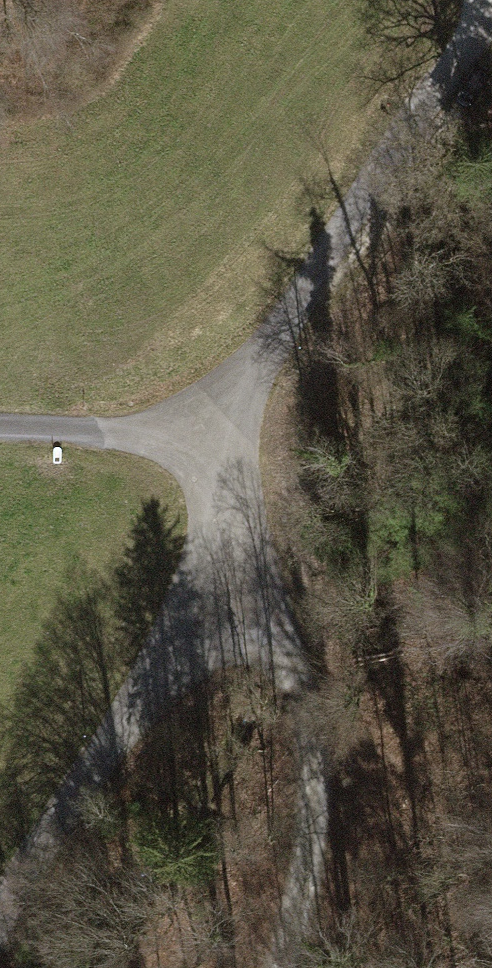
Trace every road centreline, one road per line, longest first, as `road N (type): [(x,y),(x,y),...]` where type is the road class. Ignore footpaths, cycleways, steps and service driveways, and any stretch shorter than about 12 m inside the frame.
road 1 (track): [(223,491),(248,384),(293,306),(440,78),(491,21)]
road 2 (track): [(223,491),(295,683),(314,779),(312,843),(282,967)]
road 3 (residential): [(0,916),(157,673),(223,491)]
road 4 (track): [(0,424),(171,444),(223,491)]

